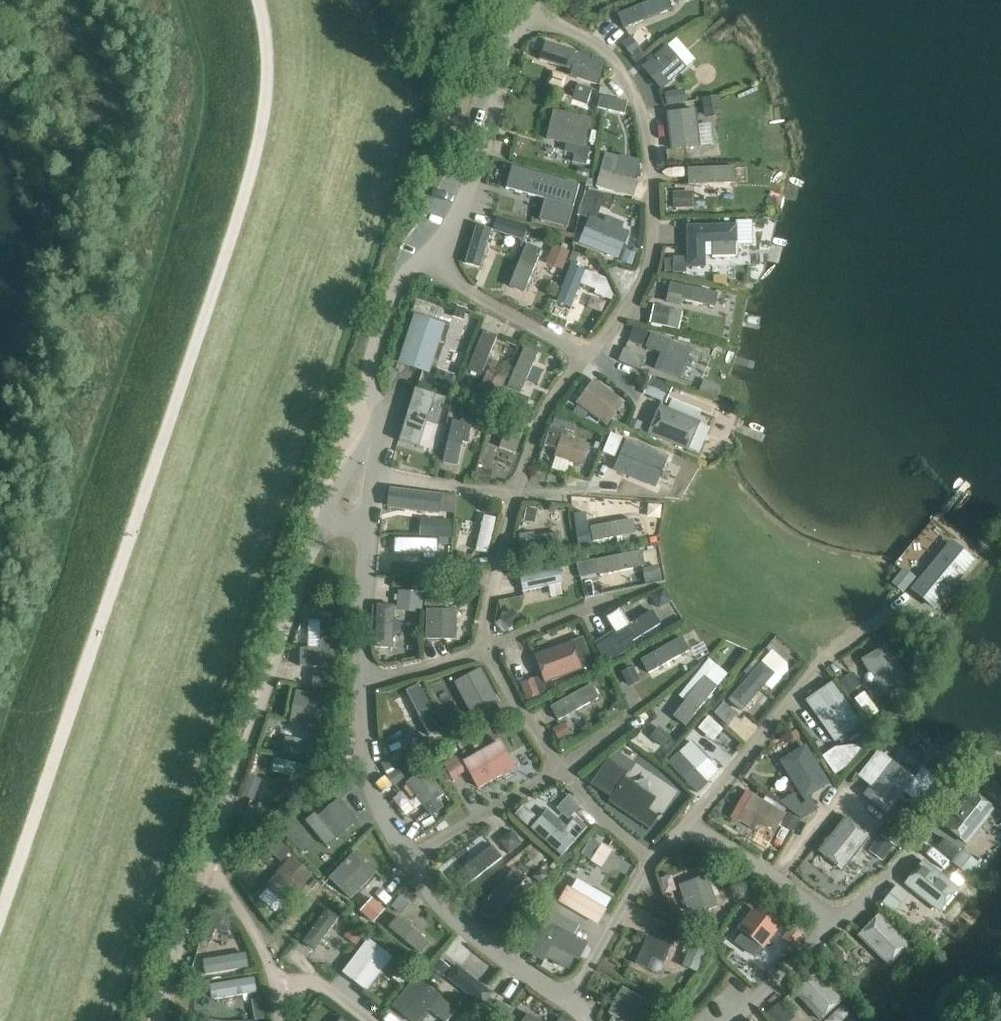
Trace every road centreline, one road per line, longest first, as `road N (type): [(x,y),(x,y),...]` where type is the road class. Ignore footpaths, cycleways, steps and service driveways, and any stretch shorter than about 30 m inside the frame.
road 1 (track): [(0,924),(244,196),(269,80),(259,0)]

